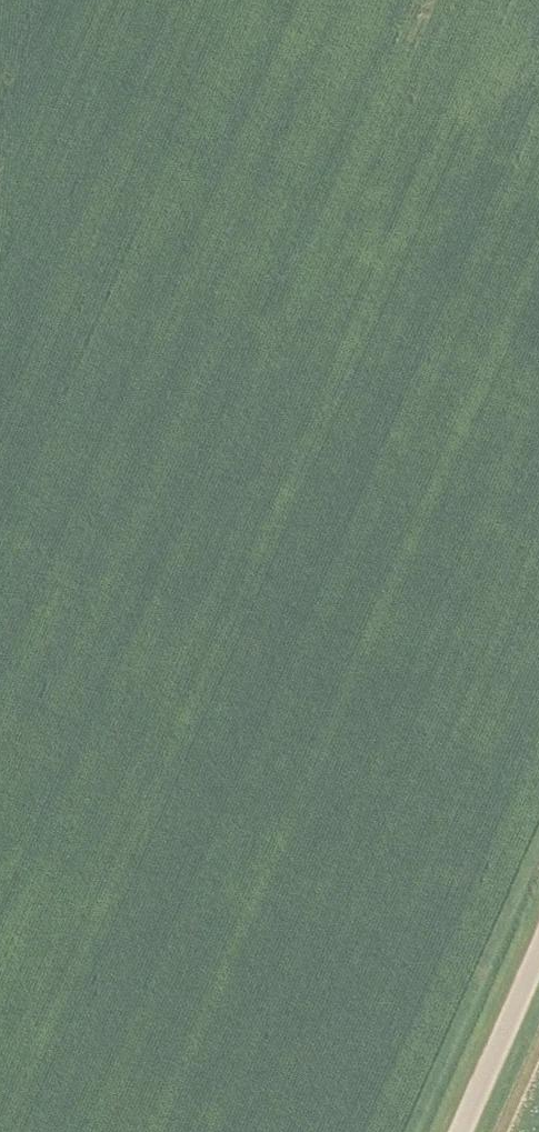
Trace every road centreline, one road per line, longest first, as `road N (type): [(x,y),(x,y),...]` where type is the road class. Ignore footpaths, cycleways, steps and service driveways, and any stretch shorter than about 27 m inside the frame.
road 1 (unclassified): [(460,1131),(538,952)]

